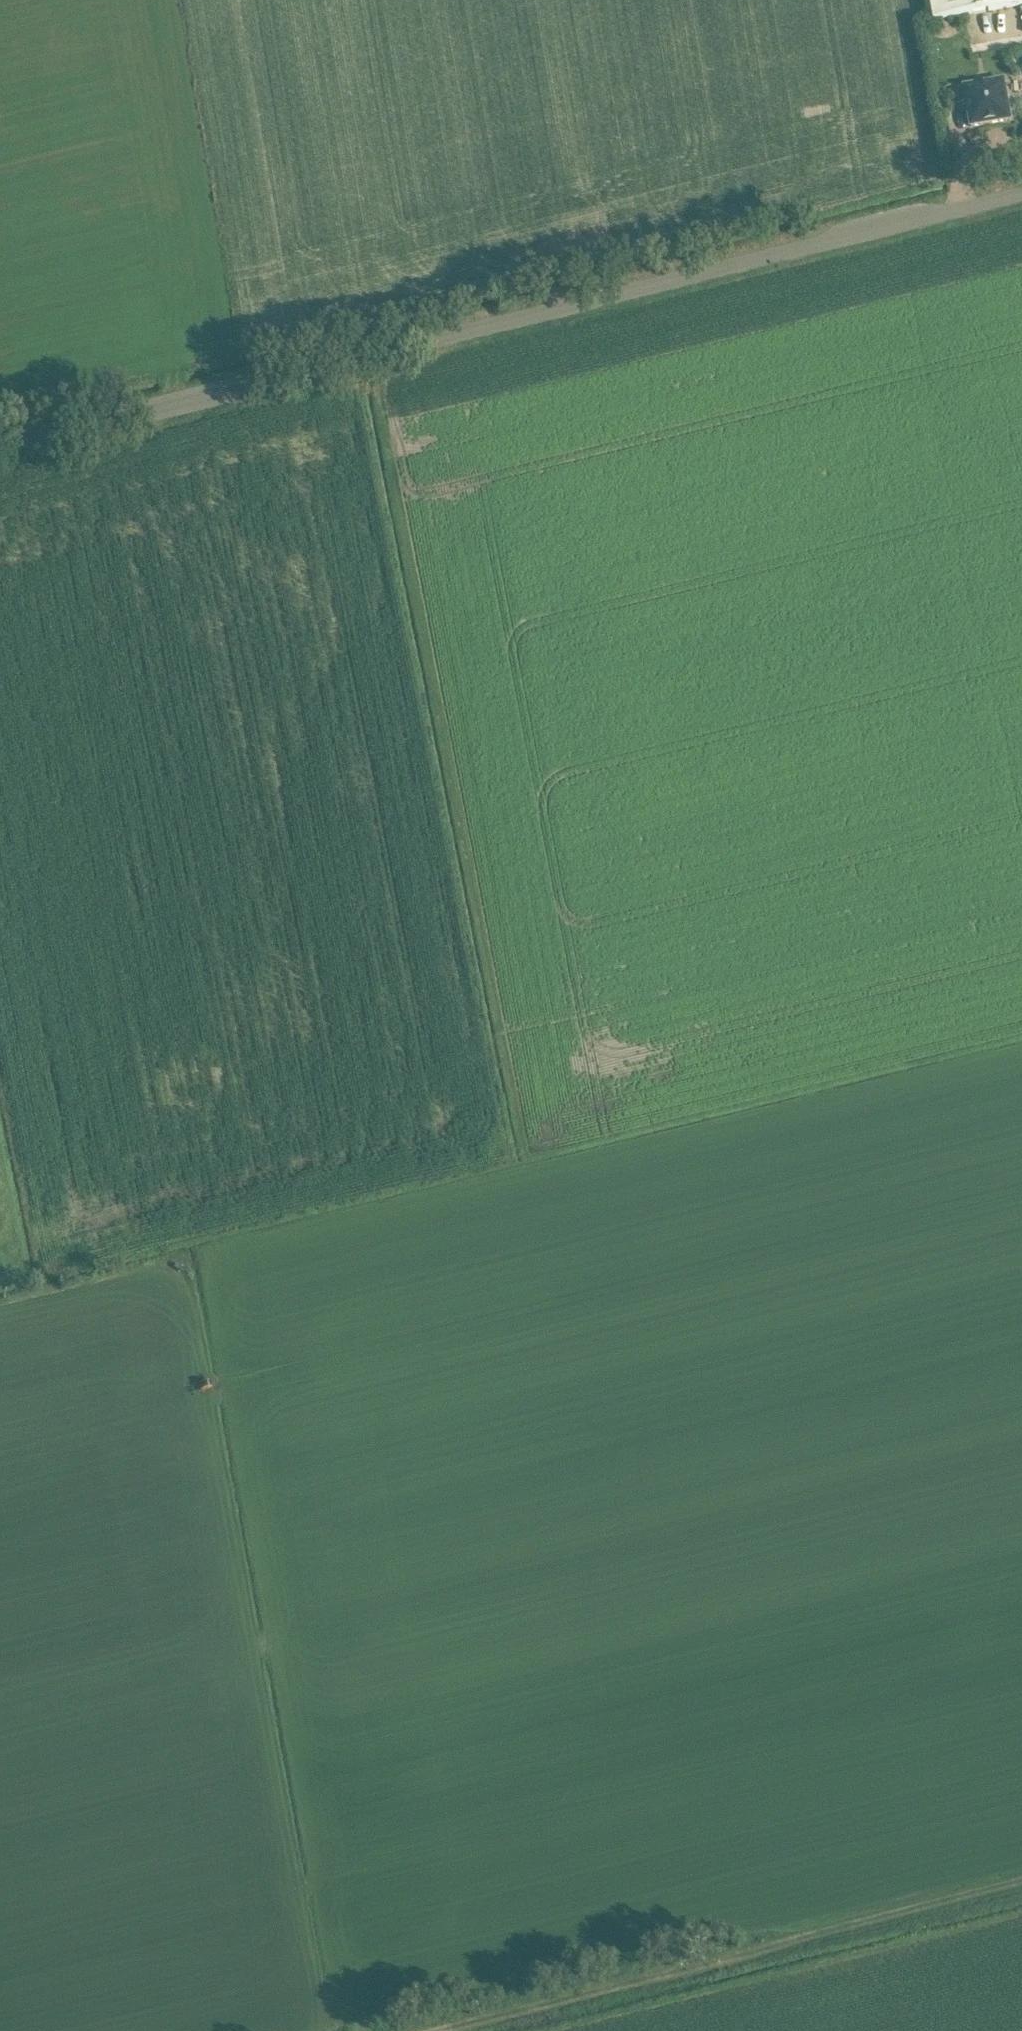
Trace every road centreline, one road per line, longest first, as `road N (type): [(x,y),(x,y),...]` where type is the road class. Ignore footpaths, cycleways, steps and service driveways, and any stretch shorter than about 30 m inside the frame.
road 1 (unclassified): [(1021,197),(0,451)]

